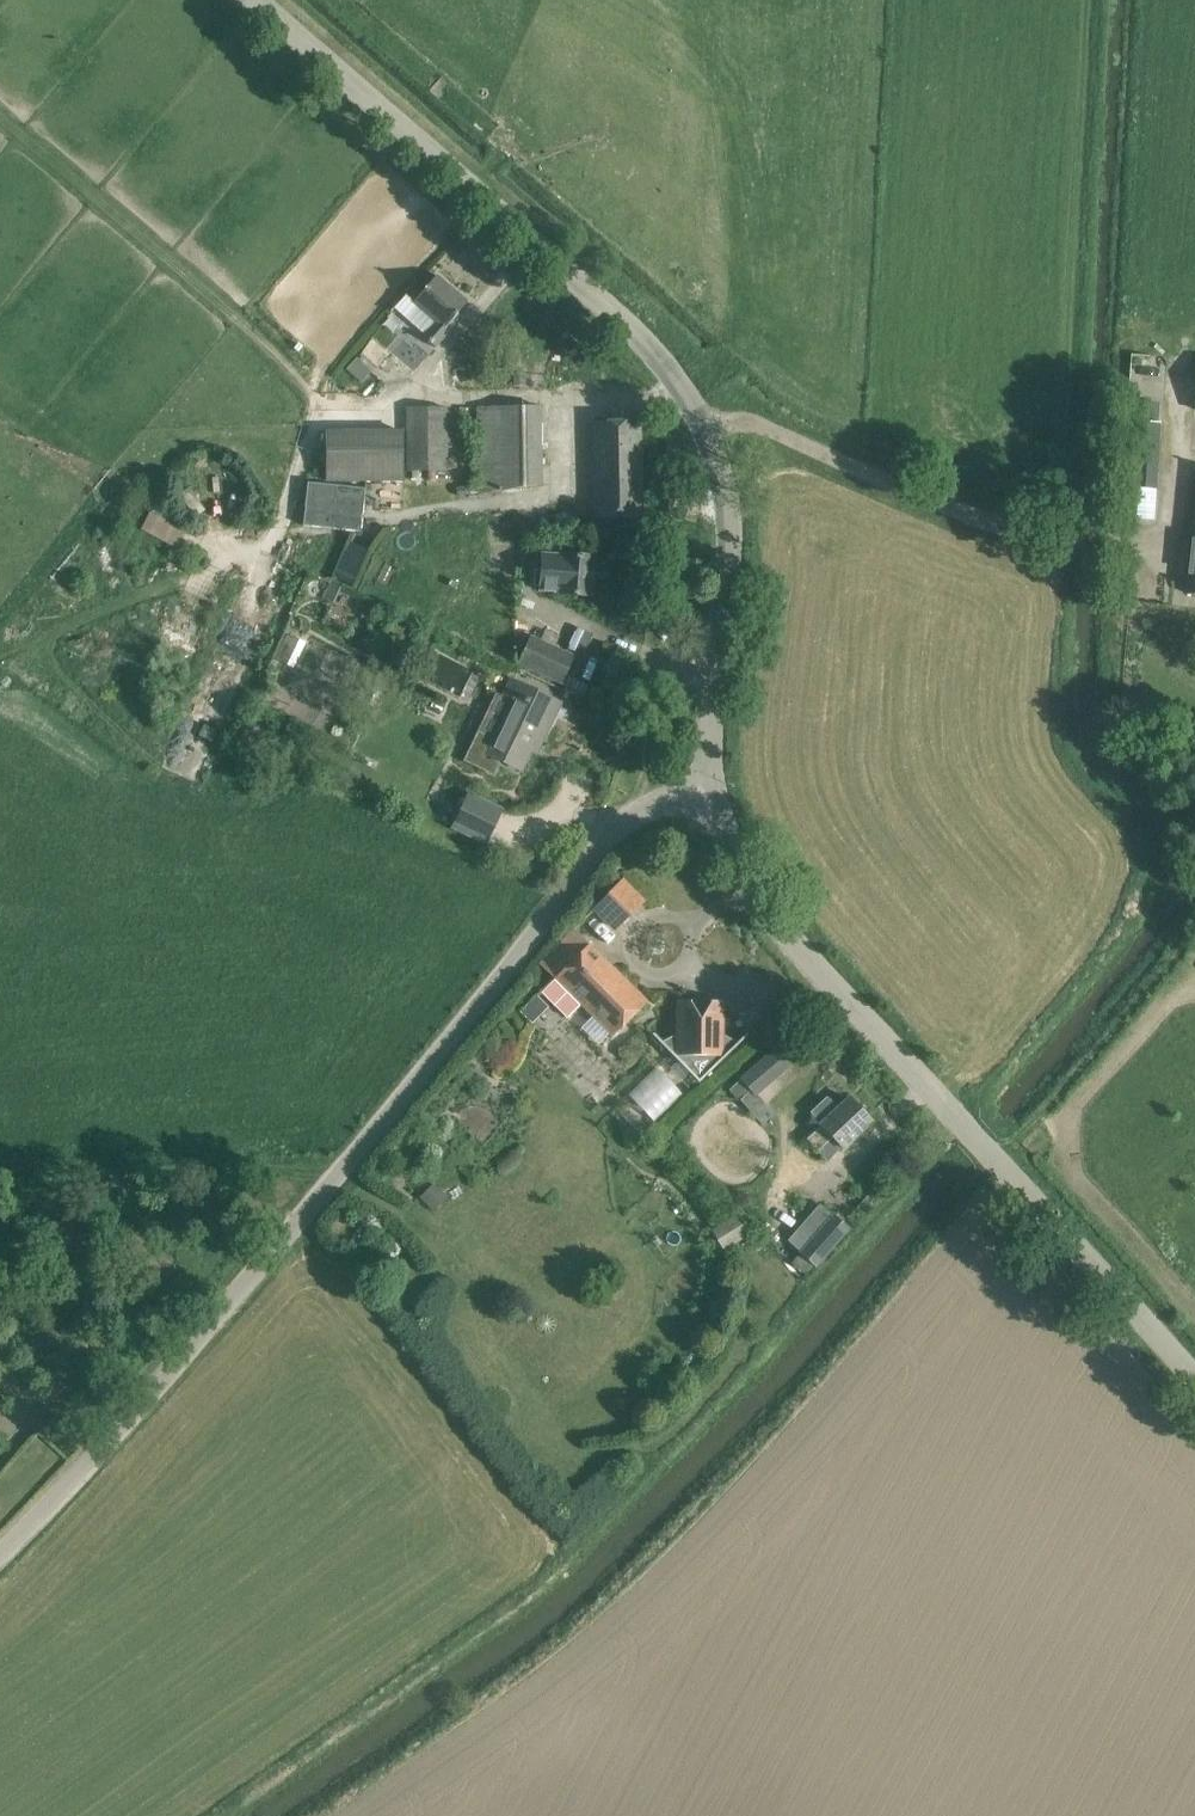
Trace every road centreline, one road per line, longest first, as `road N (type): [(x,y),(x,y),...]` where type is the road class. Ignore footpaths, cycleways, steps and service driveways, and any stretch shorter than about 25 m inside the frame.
road 1 (unclassified): [(0,1554),(195,1342),(605,841),(629,817),(681,796),(713,793)]
road 2 (track): [(964,1122),(619,1517),(226,1815)]
road 3 (unclassified): [(713,793),(711,687),(731,580),(712,426),(635,330),(254,0)]
road 4 (unclassified): [(1194,1377),(807,960),(742,872),(713,793)]
road 5 (track): [(1184,359),(1173,525),(1143,540),(1045,536),(969,513),(777,430),(731,421),(712,426)]
road 6 (track): [(1003,1164),(1033,1116),(1194,936)]

